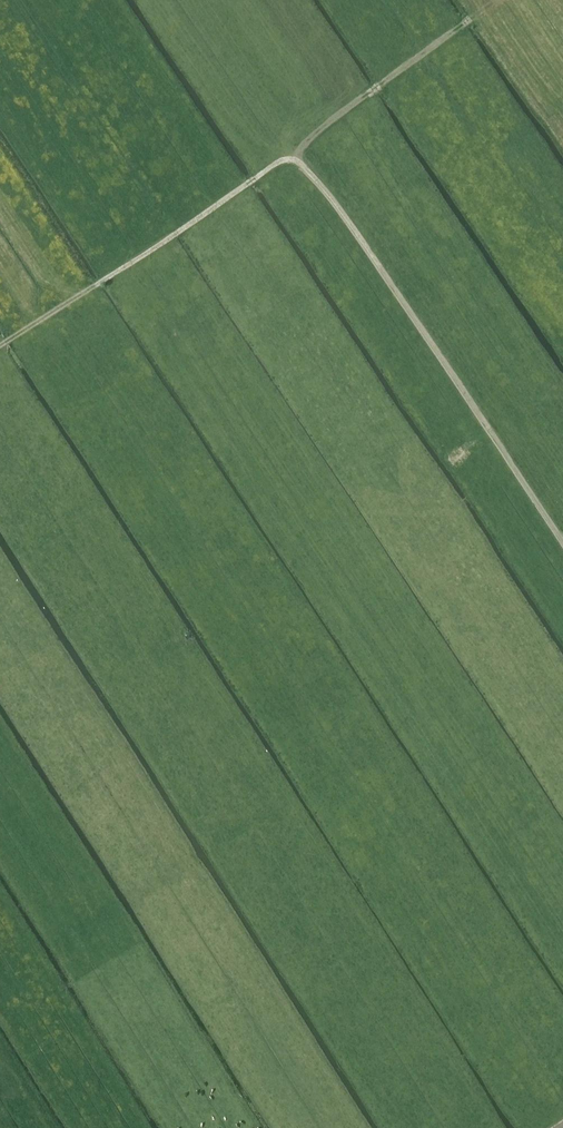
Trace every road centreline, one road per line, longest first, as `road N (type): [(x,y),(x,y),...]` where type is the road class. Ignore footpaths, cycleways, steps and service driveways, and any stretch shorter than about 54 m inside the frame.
road 1 (track): [(562,543),(343,215),(292,161),(0,345)]

